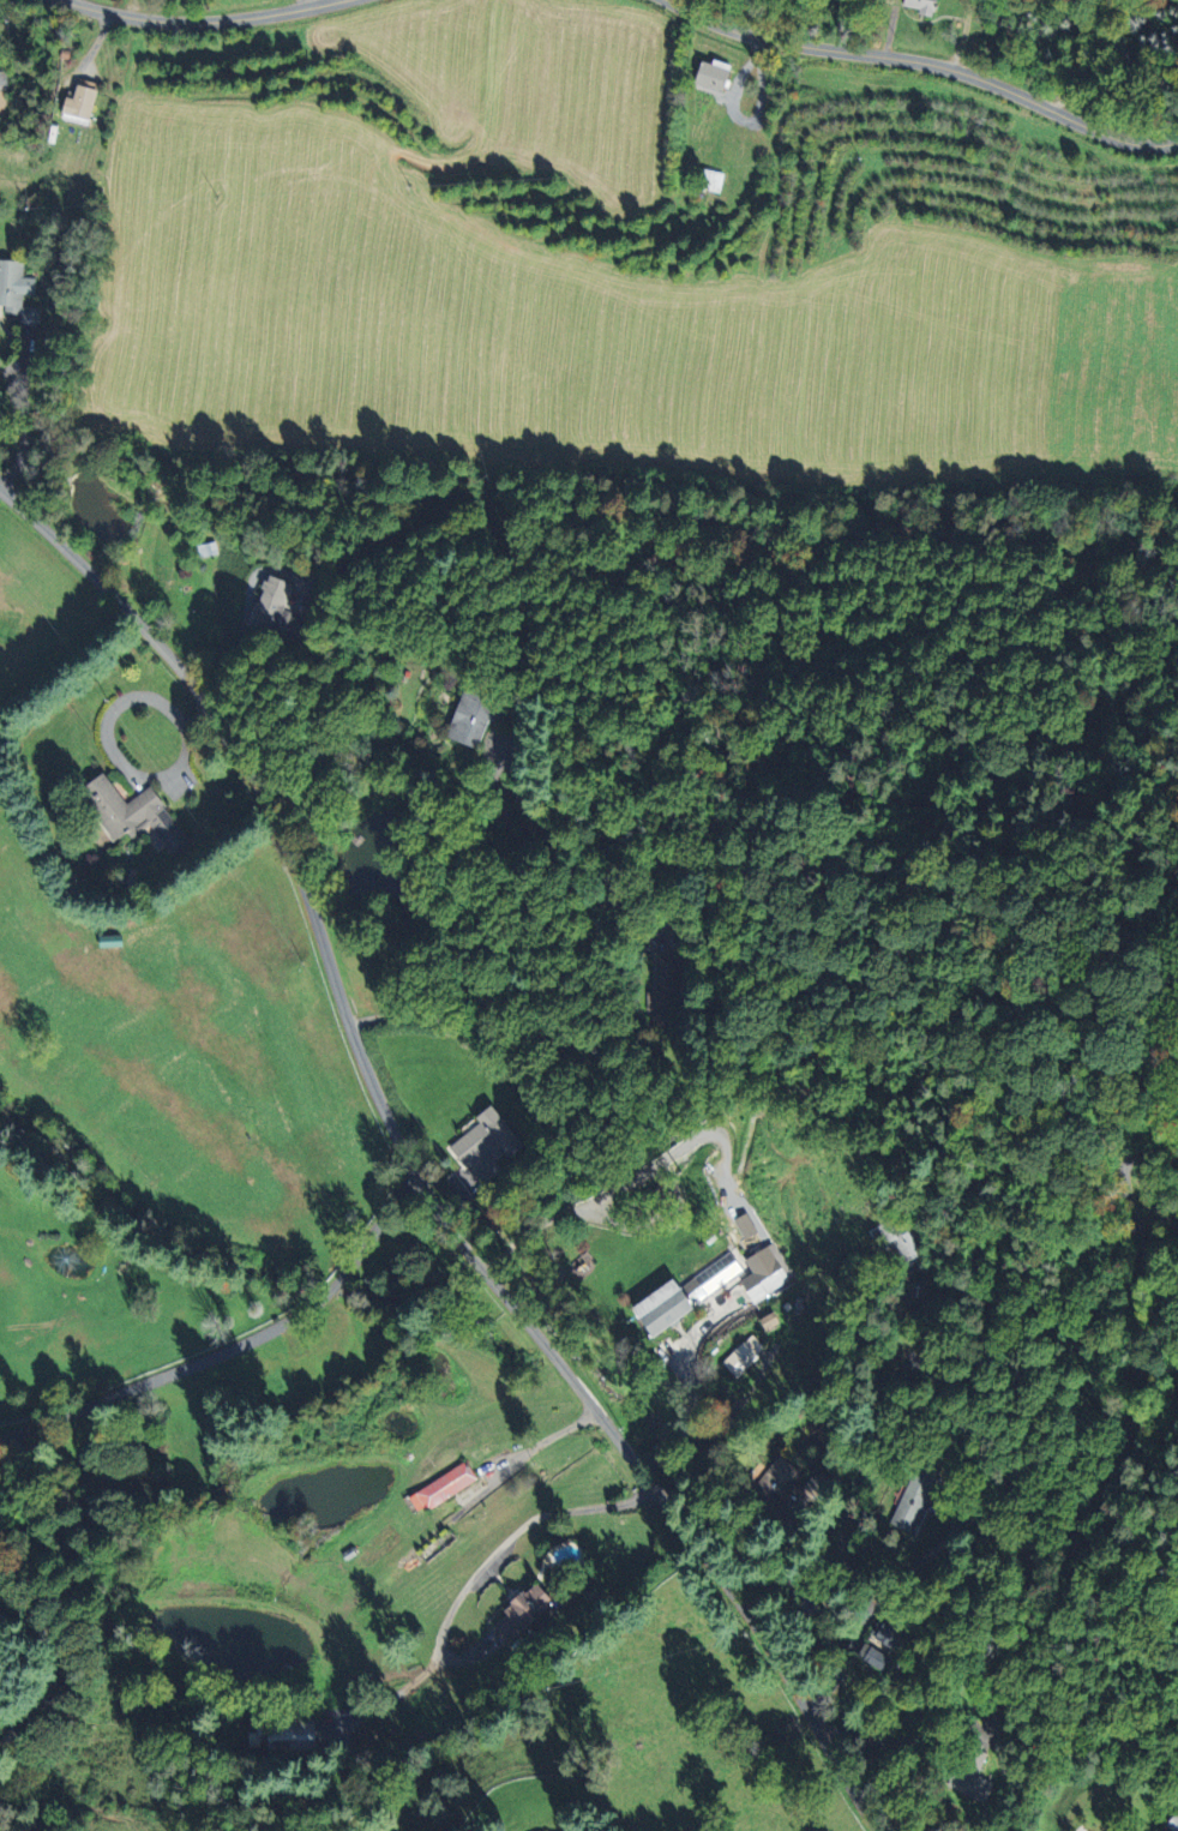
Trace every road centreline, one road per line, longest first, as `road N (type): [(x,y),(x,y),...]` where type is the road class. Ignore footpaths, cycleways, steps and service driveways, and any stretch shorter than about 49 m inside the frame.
road 1 (residential): [(879,1830),(743,1604),(417,1181),(366,1069),(292,853),(209,702),(83,563),(0,492)]
road 2 (residential): [(669,0),(744,34),(919,59),(997,80),(1116,139),(1159,148),(1177,142)]
road 3 (residential): [(807,1705),(846,1664),(871,1608),(842,1548),(845,1515),(913,1357),(914,1280)]
road 4 (residential): [(61,0),(175,23),(346,0)]

